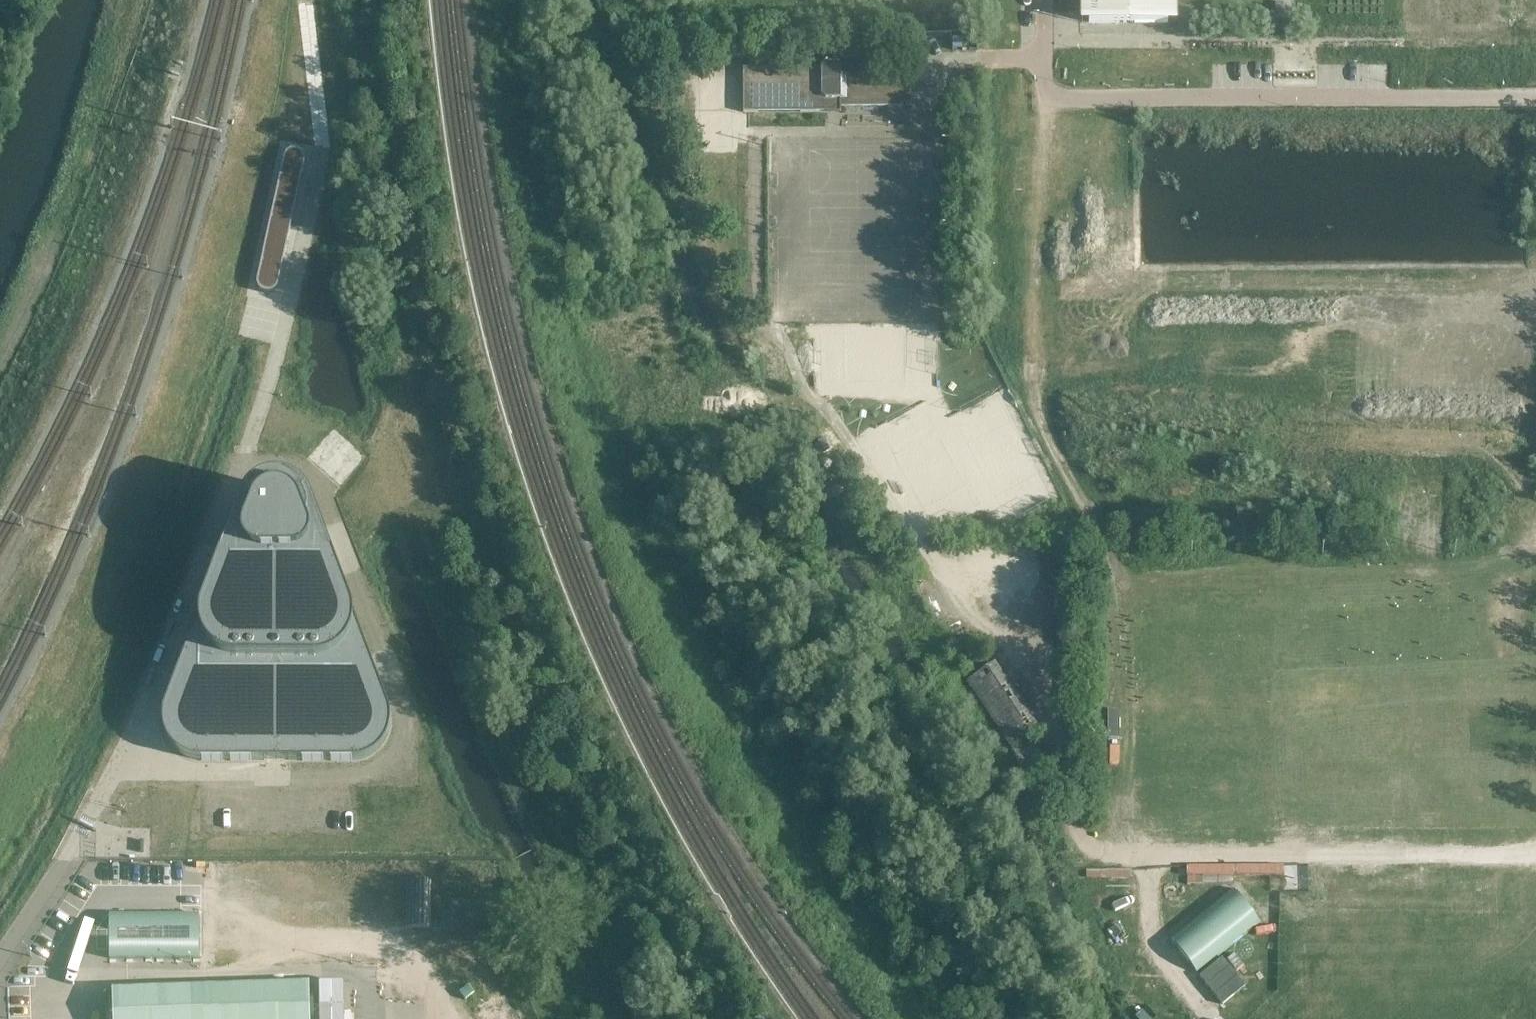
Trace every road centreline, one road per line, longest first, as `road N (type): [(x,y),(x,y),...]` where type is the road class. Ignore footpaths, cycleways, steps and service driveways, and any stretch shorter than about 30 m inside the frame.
road 1 (unclassified): [(1535,99),(1046,99),(1047,66)]

